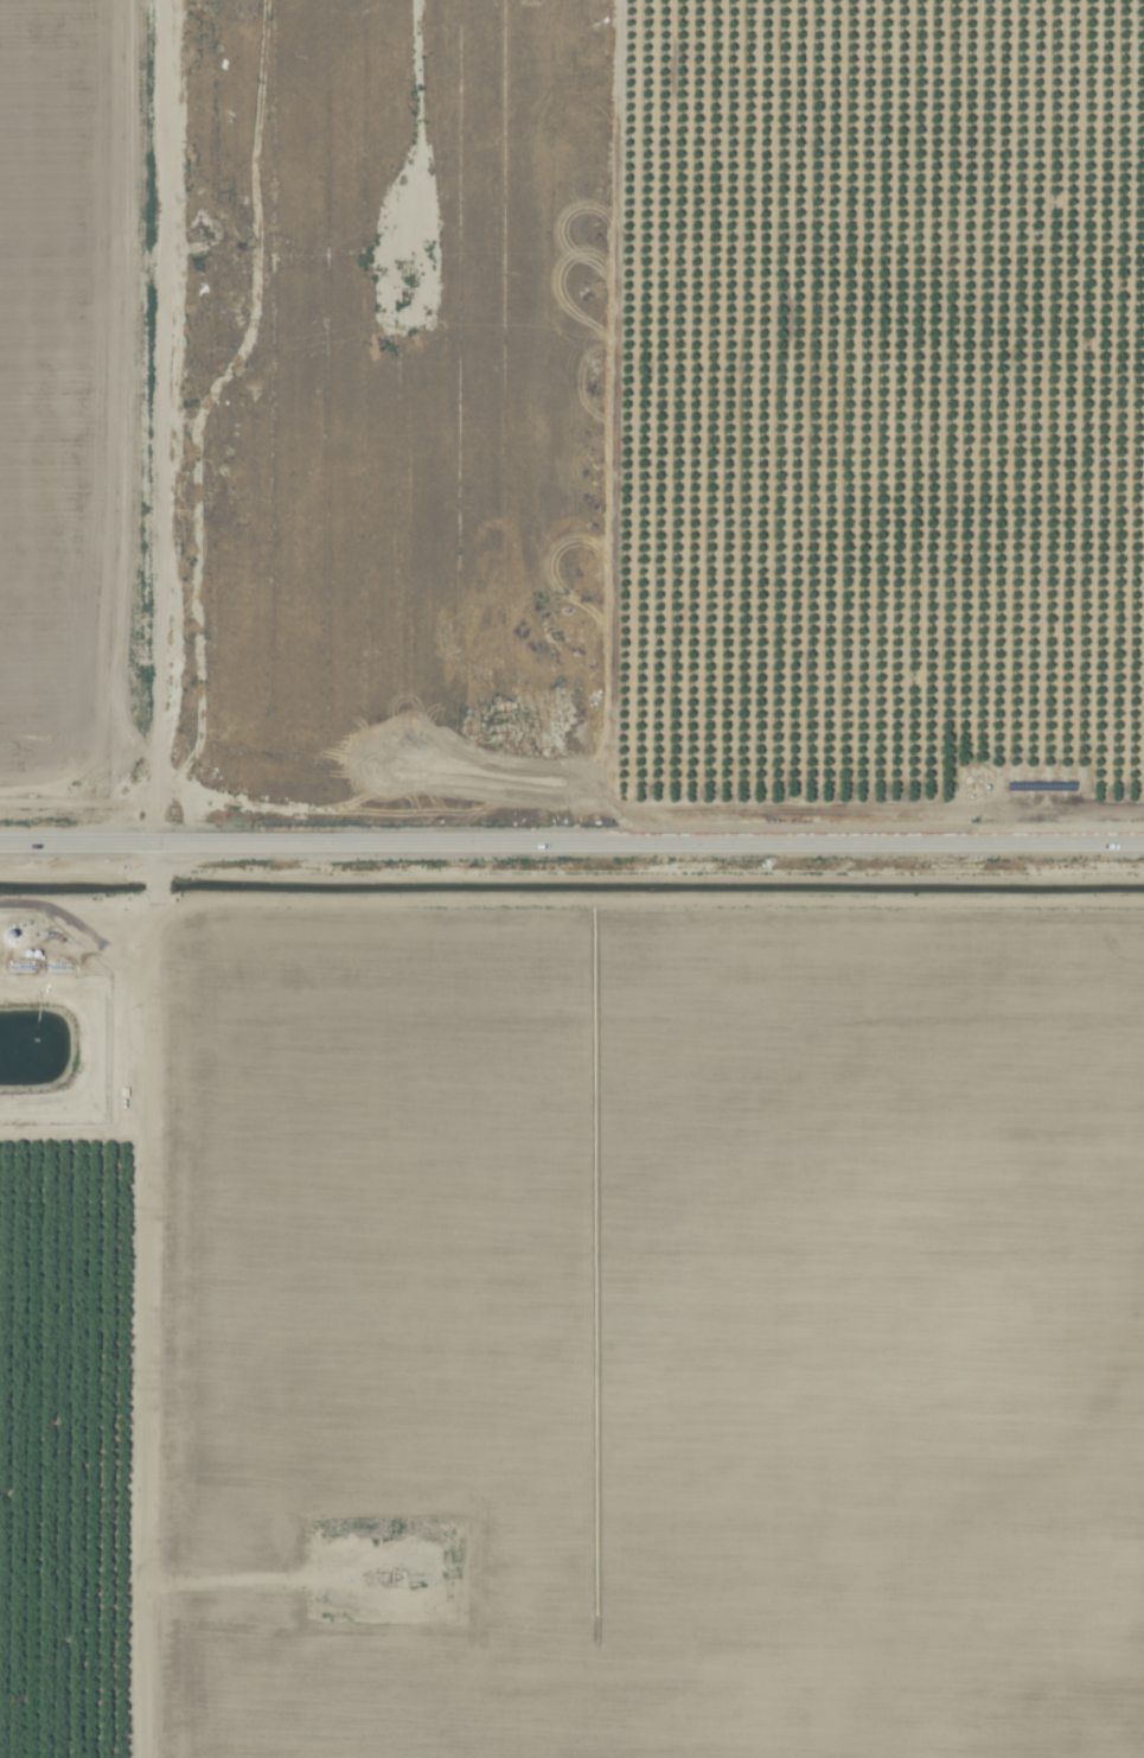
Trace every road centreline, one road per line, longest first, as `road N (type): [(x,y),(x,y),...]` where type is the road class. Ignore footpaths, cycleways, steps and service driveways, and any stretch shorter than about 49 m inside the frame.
road 1 (secondary): [(0,844),(1143,842)]
road 2 (track): [(162,843),(158,1757)]
road 3 (secondary): [(162,843),(166,0)]

